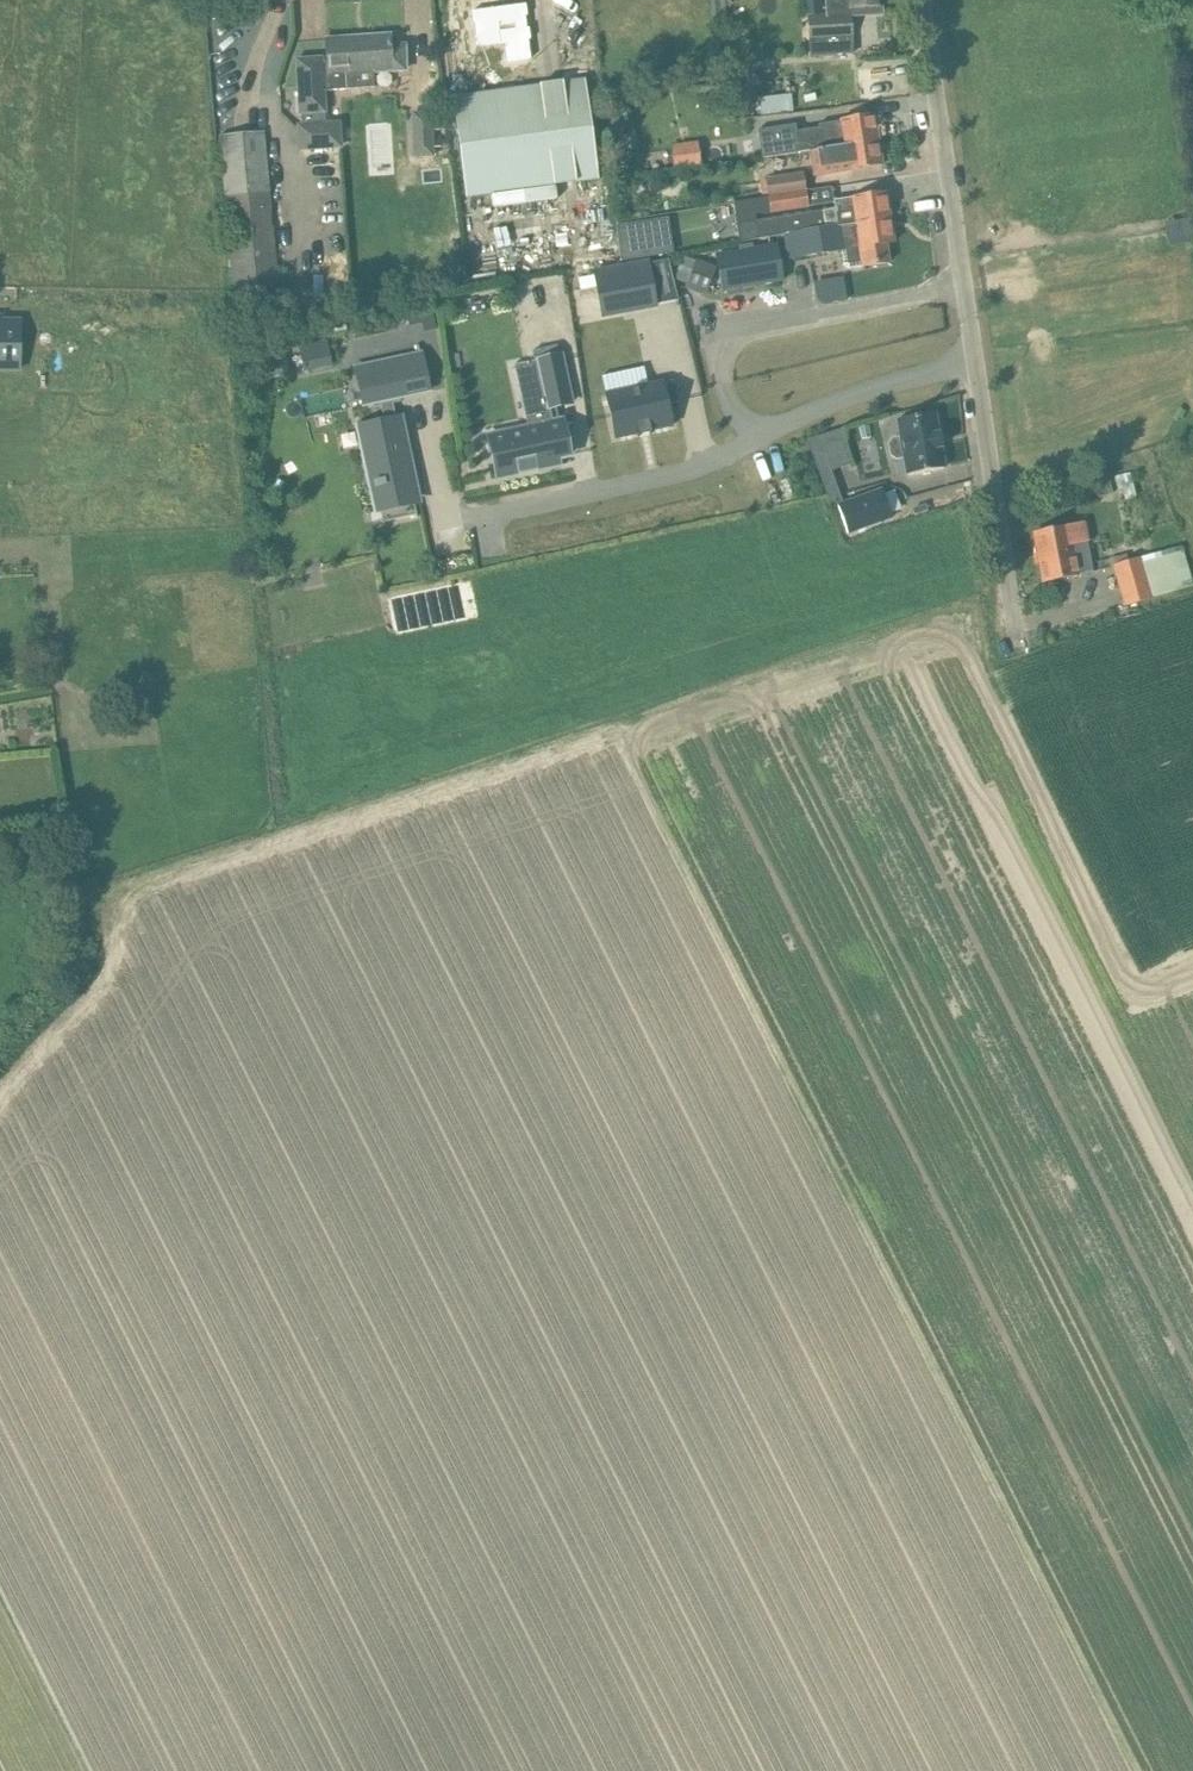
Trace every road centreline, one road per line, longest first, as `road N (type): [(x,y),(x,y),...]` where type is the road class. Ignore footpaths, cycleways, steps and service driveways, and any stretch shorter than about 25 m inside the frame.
road 1 (residential): [(1001,599),(919,0)]

